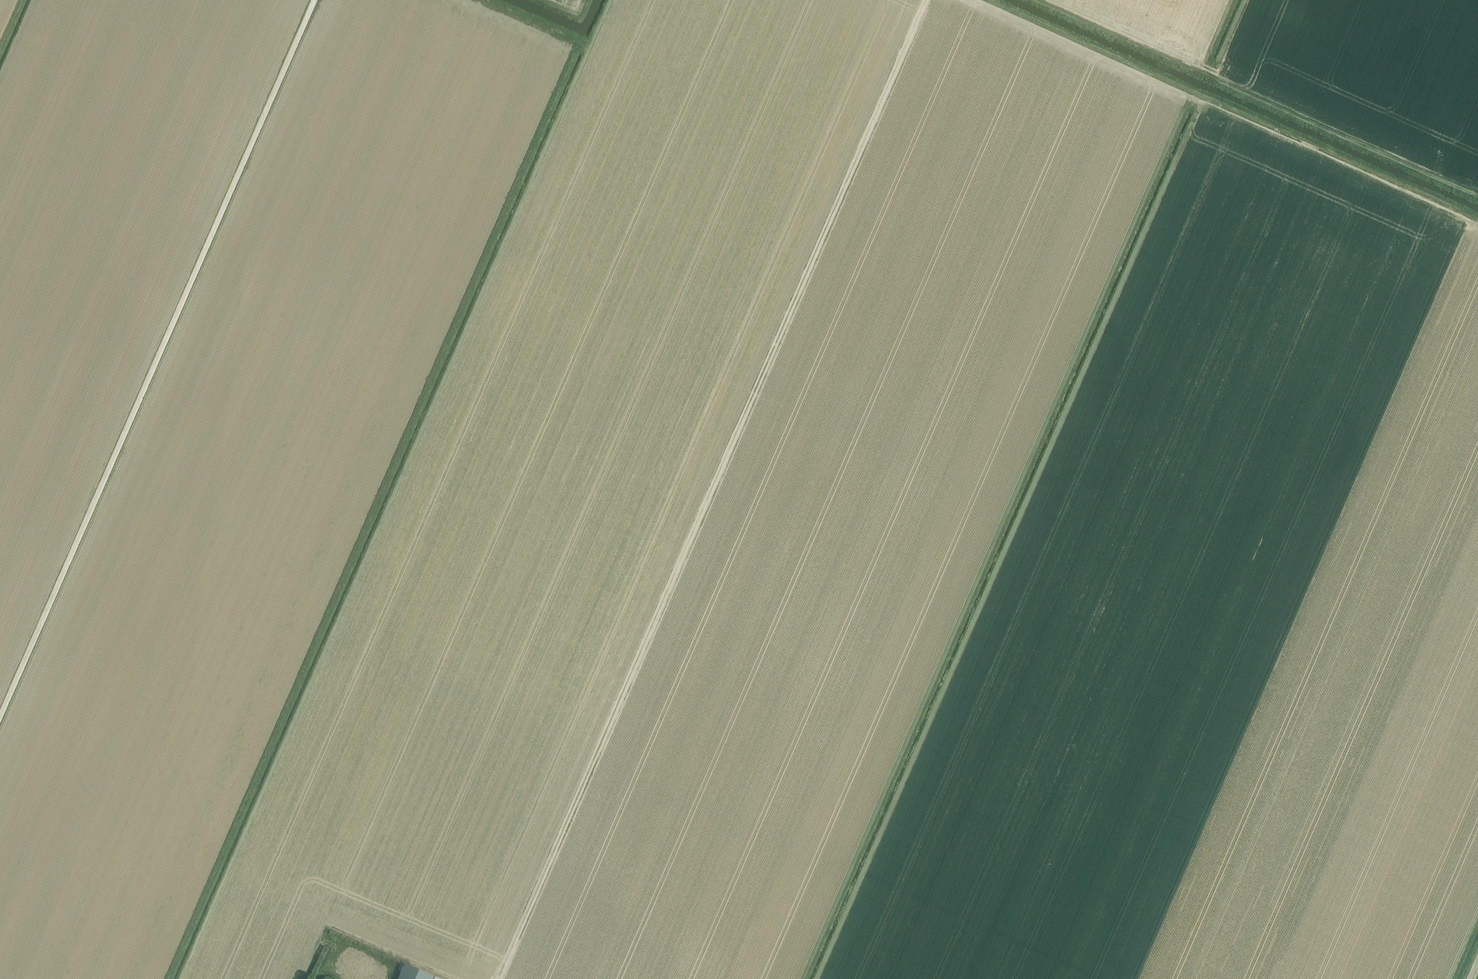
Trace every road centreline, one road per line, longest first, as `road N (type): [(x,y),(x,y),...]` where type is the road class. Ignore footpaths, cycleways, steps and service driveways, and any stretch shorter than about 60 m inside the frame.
road 1 (track): [(499,978),(926,0)]
road 2 (track): [(0,721),(315,0)]

